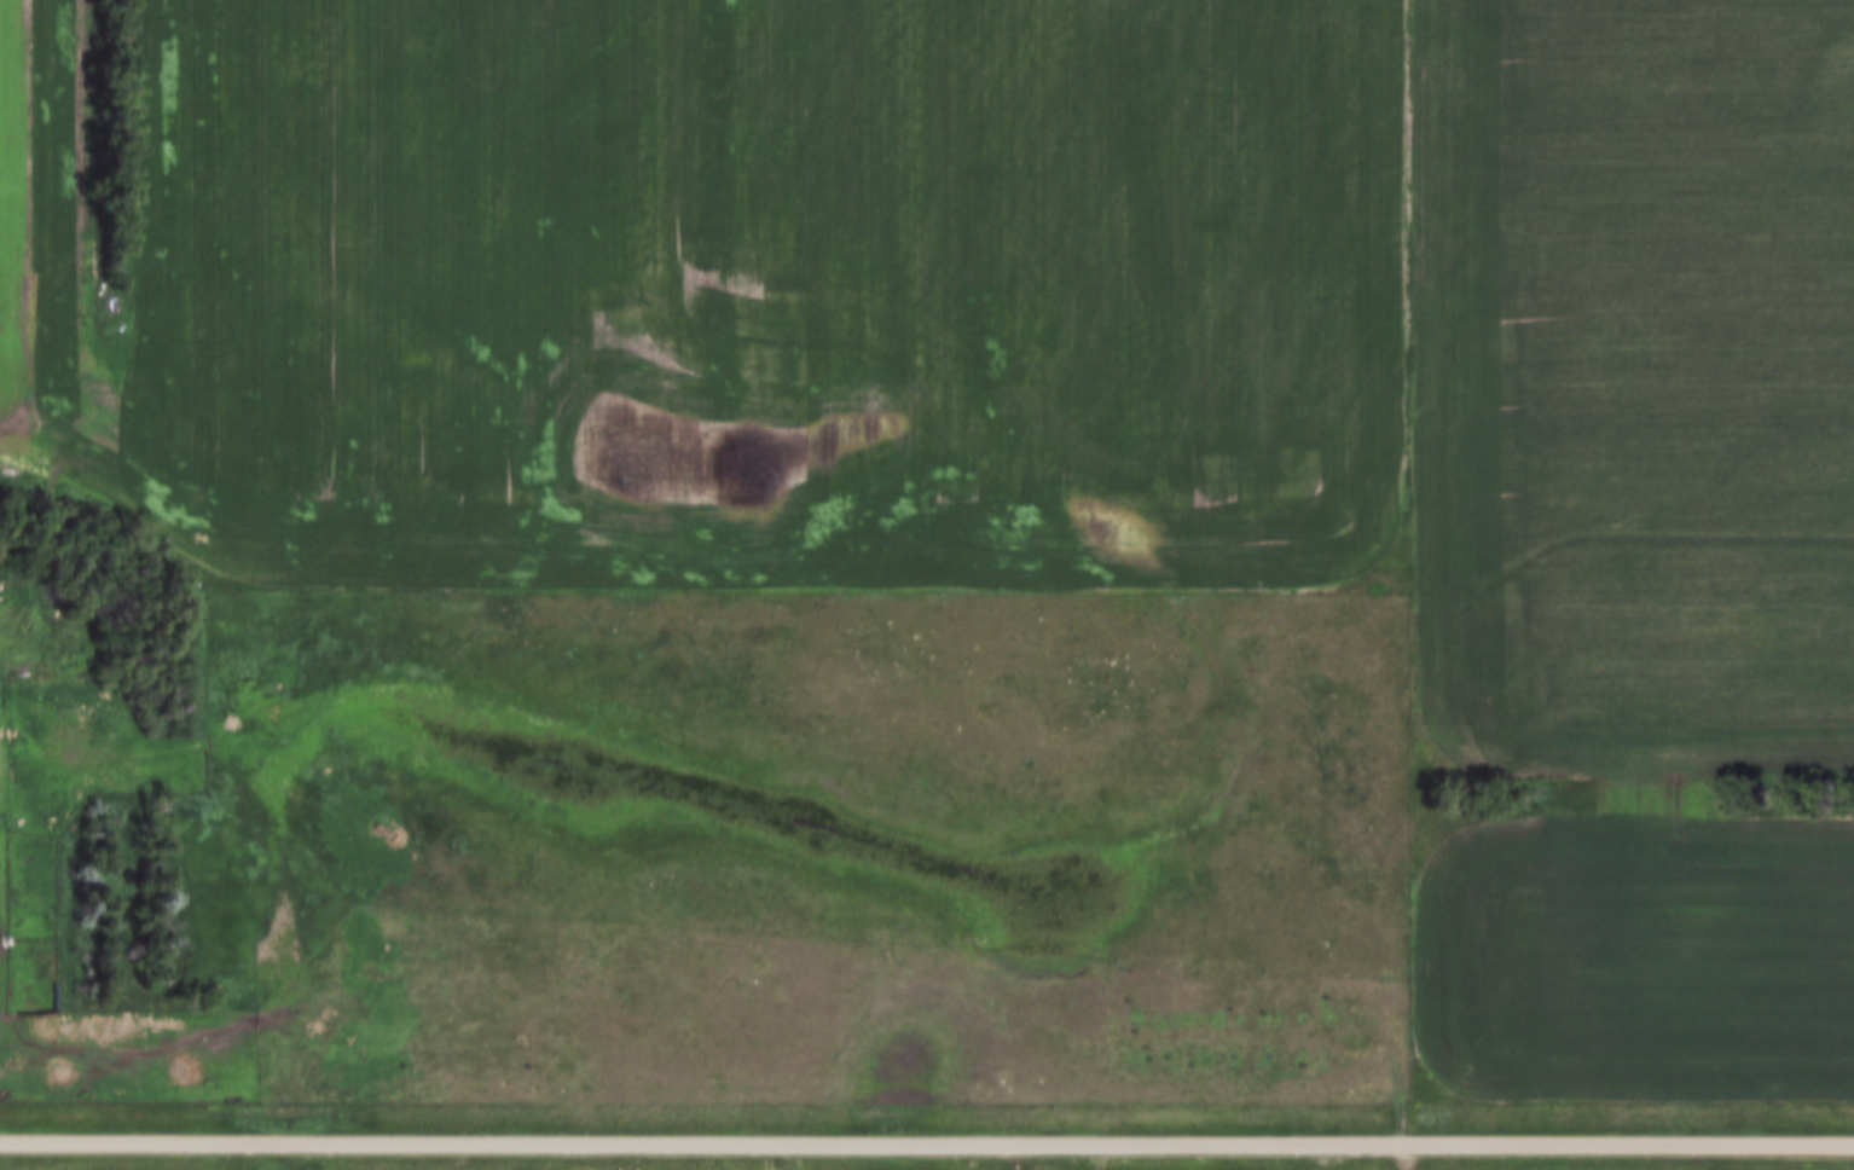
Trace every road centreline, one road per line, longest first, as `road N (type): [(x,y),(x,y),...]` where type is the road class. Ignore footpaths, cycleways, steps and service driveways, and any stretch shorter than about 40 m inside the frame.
road 1 (residential): [(0,1140),(1853,1142)]
road 2 (track): [(1404,0),(1407,1142)]

